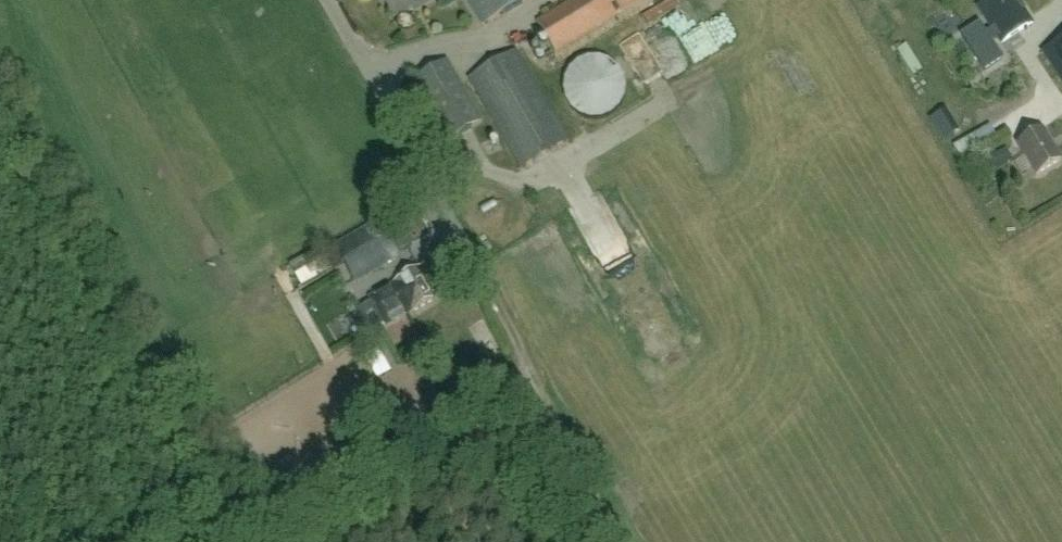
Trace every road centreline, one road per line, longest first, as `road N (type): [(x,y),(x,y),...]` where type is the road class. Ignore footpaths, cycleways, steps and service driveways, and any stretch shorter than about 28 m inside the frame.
road 1 (unclassified): [(524,366),(329,0)]

